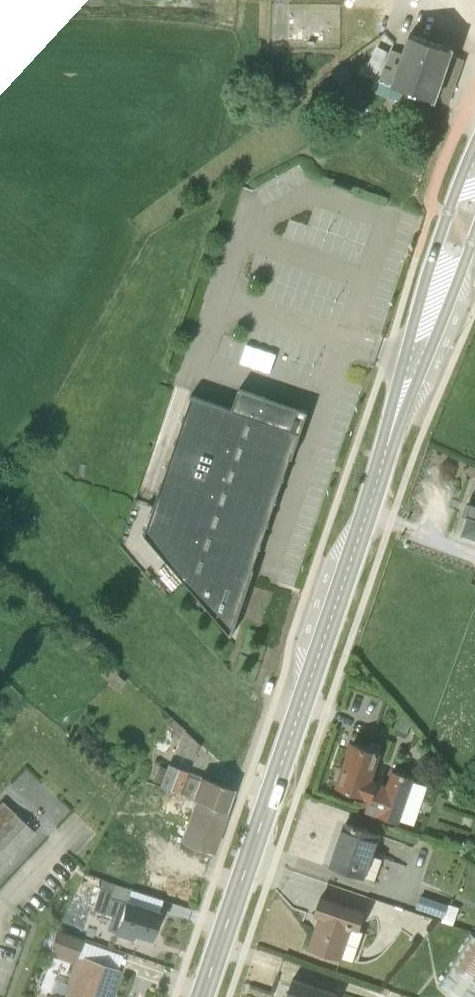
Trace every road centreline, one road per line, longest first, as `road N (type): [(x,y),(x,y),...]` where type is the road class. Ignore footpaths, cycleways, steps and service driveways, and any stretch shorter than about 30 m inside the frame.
road 1 (primary): [(391,428),(201,996)]
road 2 (primary): [(468,151),(424,279),(391,428)]
road 3 (primary): [(391,428),(474,227)]

